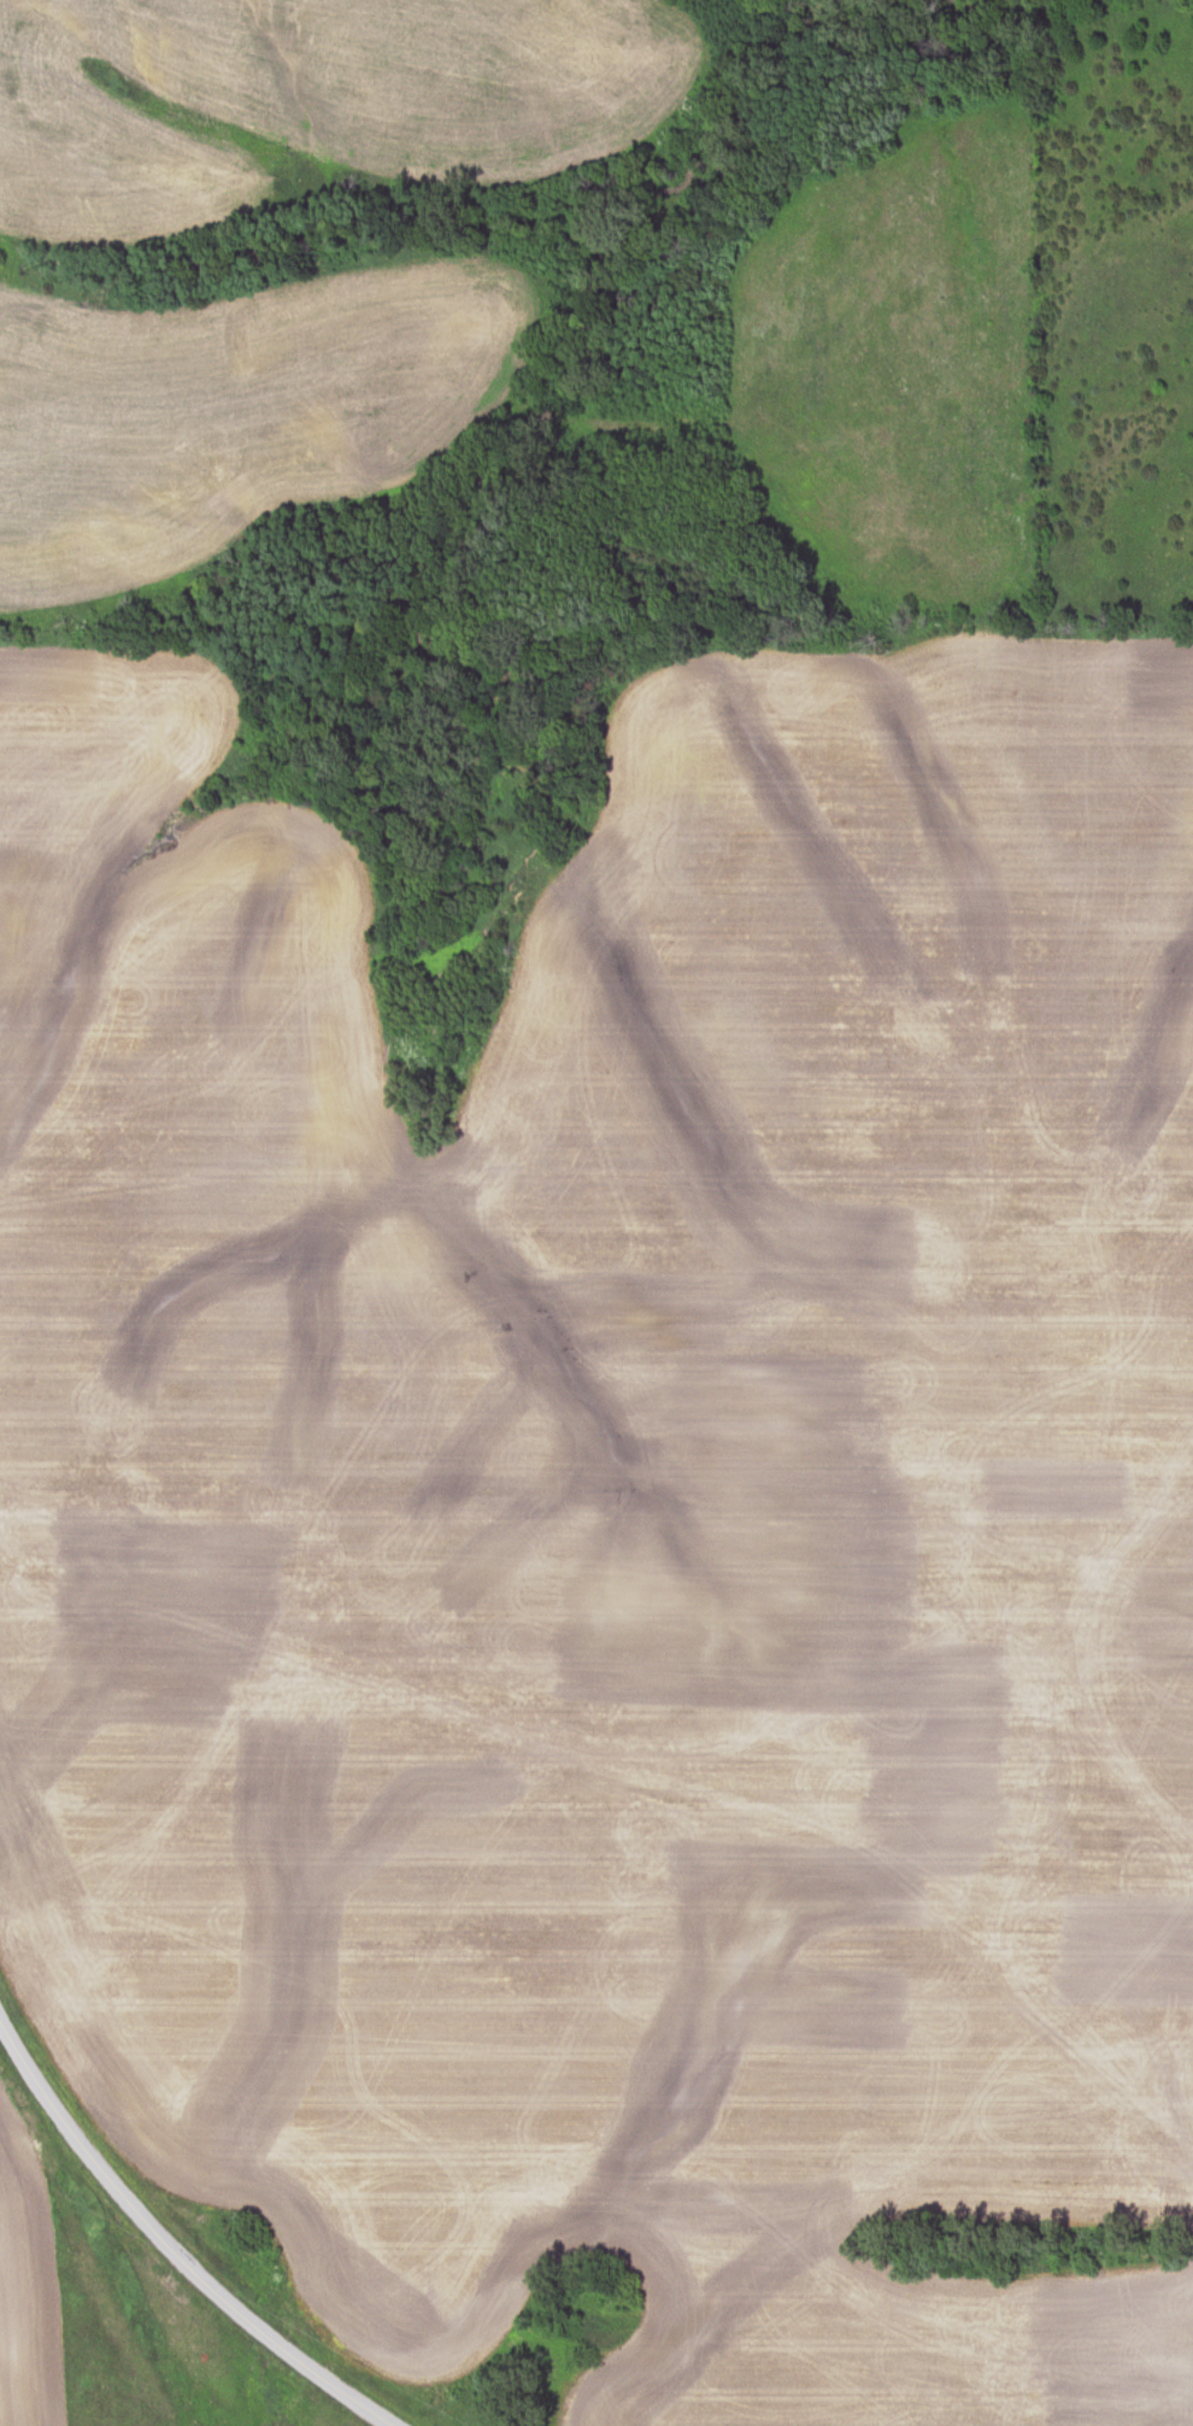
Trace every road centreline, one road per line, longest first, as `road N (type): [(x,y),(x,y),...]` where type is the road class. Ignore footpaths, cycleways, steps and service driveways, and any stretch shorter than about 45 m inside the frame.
road 1 (tertiary): [(0,2009),(105,2167),(201,2268),(263,2324),(412,2425)]

